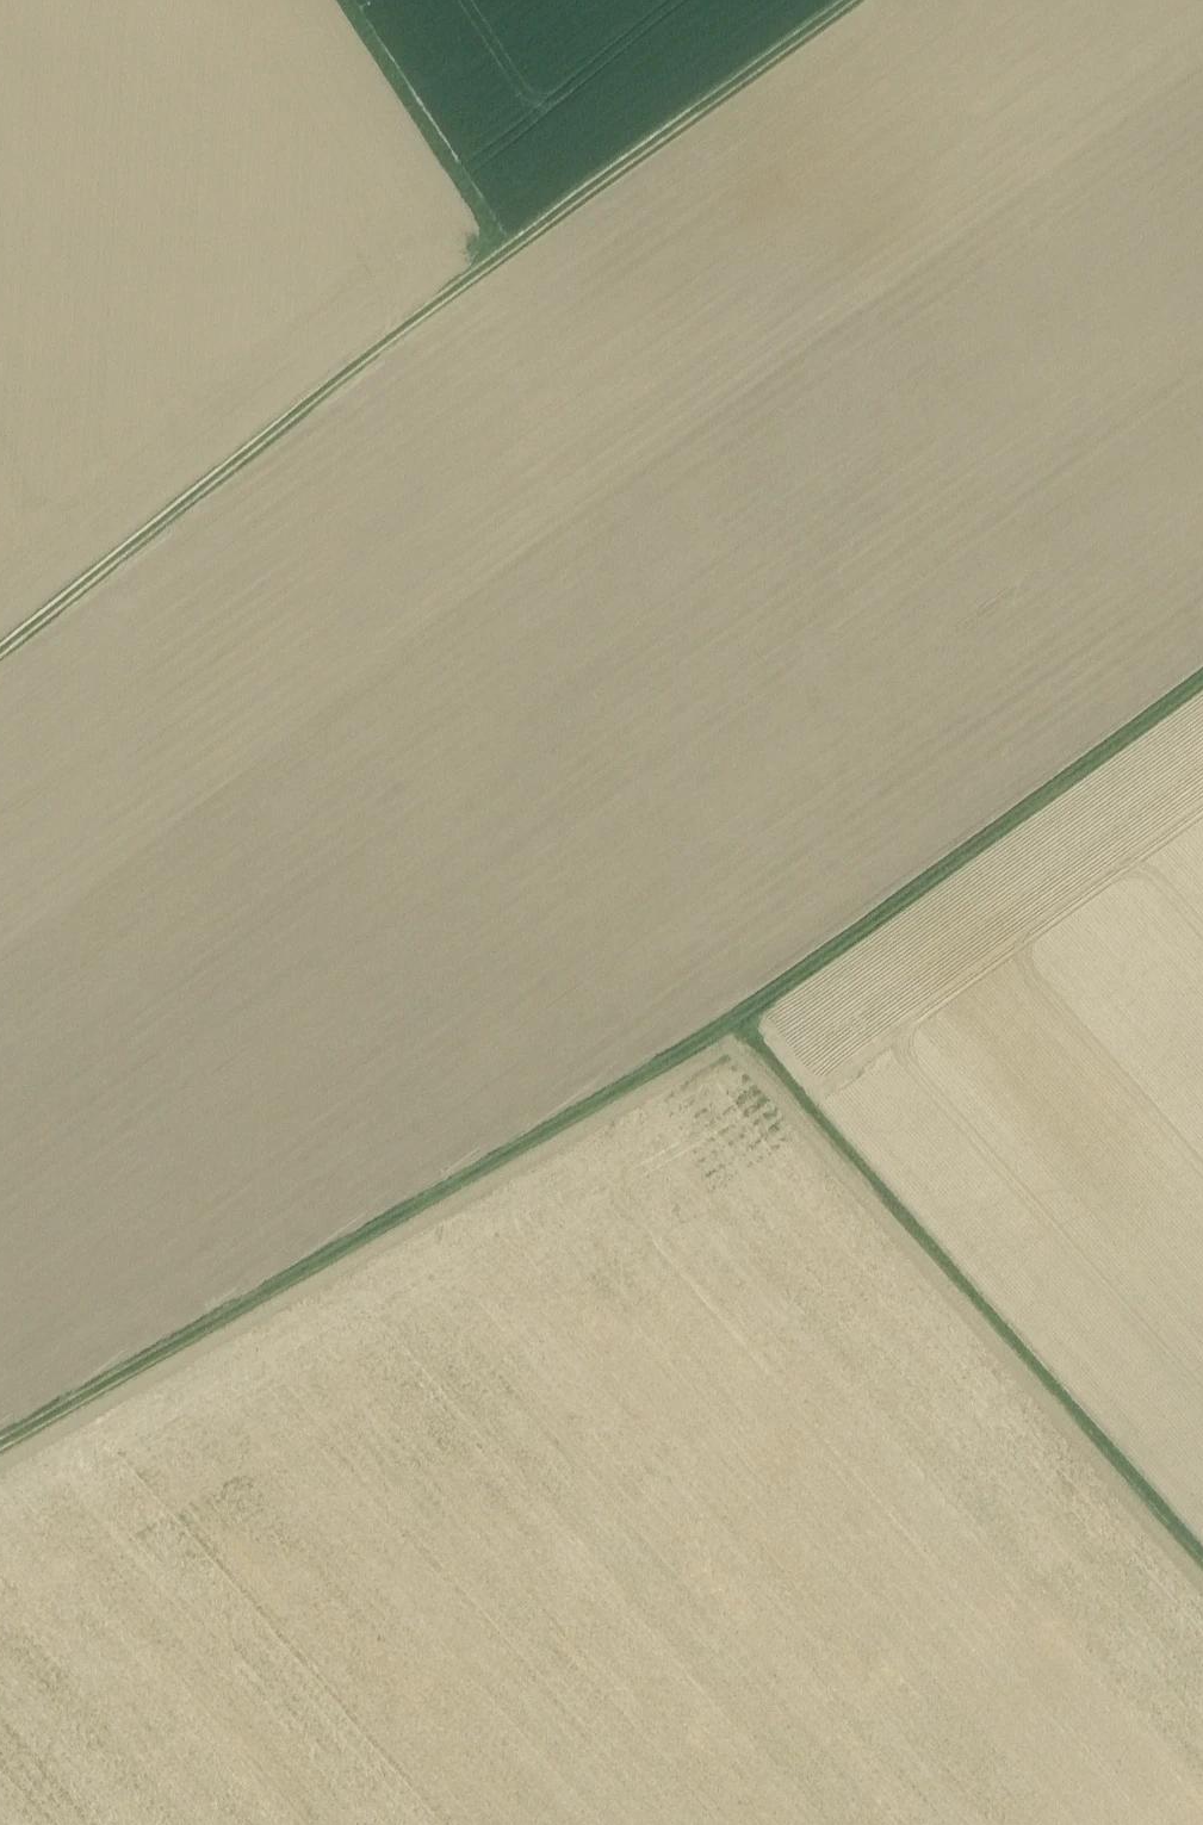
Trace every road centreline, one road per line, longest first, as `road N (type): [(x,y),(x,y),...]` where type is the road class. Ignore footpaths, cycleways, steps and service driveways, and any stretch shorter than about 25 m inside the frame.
road 1 (track): [(1202,677),(737,1019),(0,1438)]
road 2 (track): [(842,0),(335,377),(0,653)]
road 3 (track): [(351,0),(508,248)]

